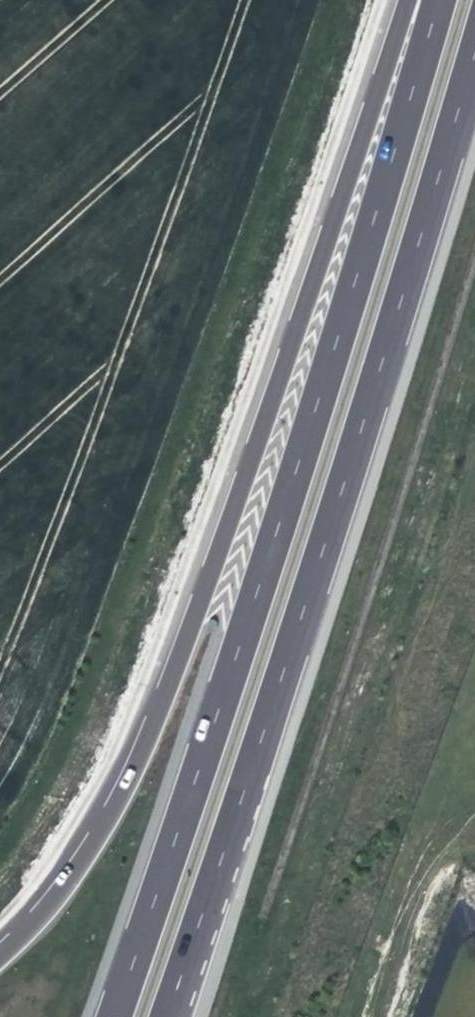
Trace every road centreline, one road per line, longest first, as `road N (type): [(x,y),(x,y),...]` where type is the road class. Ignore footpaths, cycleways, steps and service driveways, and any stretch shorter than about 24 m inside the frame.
road 1 (motorway): [(440,0),(205,751),(111,1016)]
road 2 (motorway): [(410,0),(144,746),(82,849),(0,950)]
road 3 (motorway): [(165,1016),(261,750),(474,33)]

